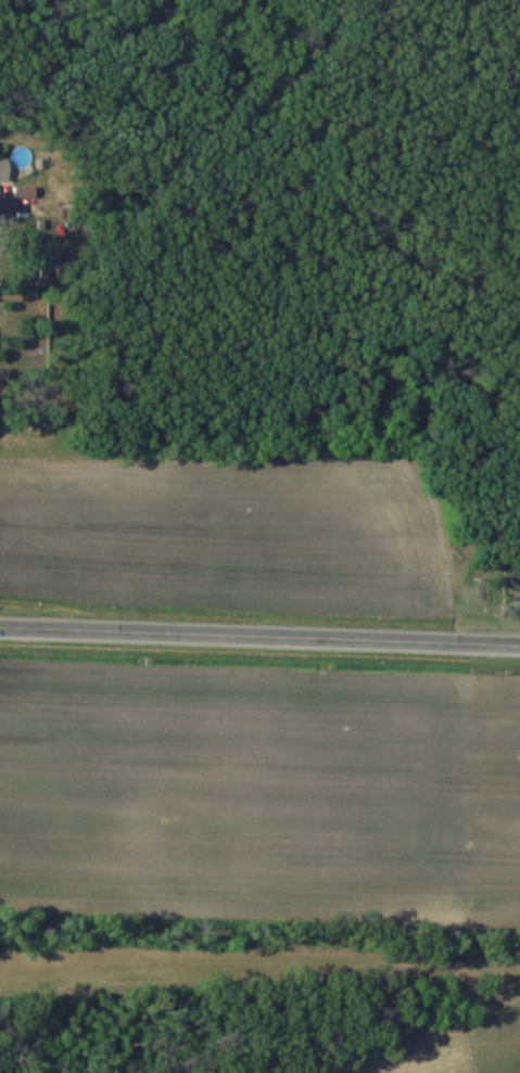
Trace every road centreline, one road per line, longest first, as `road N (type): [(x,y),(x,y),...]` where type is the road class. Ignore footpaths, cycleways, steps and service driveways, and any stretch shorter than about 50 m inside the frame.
road 1 (secondary): [(519,645),(0,628)]

